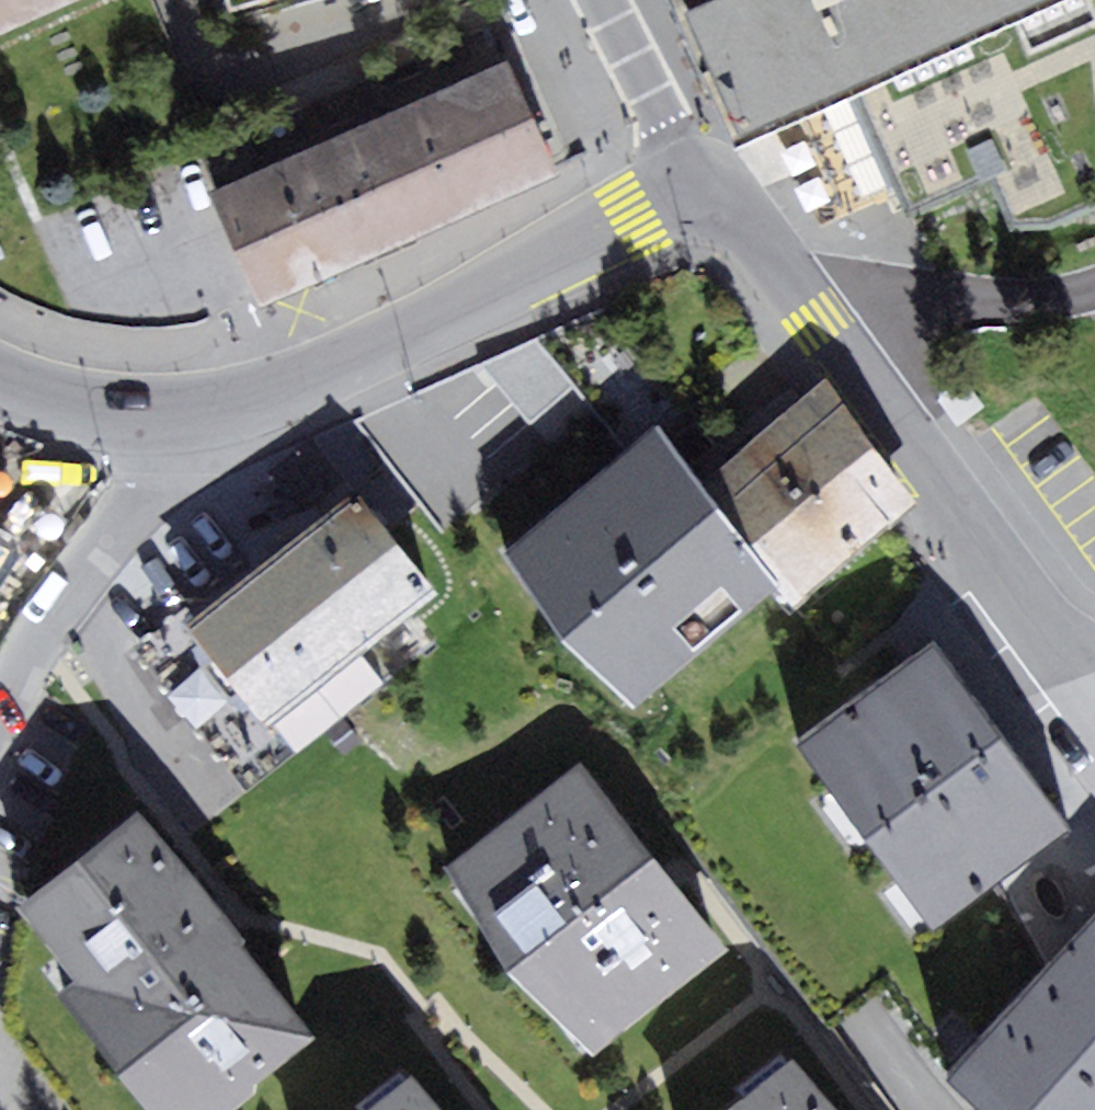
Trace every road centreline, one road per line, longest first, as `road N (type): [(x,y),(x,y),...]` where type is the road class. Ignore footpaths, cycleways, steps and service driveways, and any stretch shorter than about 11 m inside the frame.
road 1 (tertiary): [(144,420),(236,410),(337,367),(502,291),(703,177)]
road 2 (tertiary): [(805,306),(1094,705)]
road 3 (residential): [(144,420),(139,476),(0,712)]
road 4 (residential): [(1094,289),(958,308),(805,306)]
road 5 (tertiary): [(609,0),(703,177)]
road 6 (tertiary): [(703,177),(805,306)]
road 7 (tertiary): [(0,387),(76,411),(144,420)]

